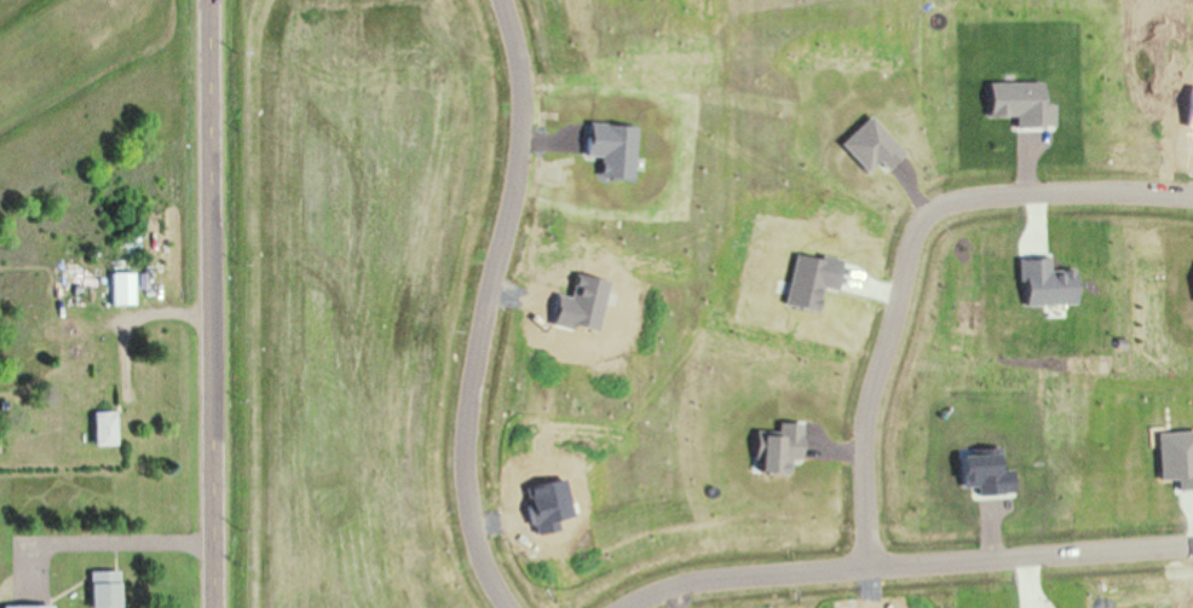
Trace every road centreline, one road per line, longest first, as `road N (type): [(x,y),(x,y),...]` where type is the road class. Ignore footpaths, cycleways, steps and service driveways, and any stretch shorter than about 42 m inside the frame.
road 1 (residential): [(1192,198),(990,195),(939,209),(918,250),(874,418),(868,458),(881,569)]
road 2 (residential): [(518,607),(482,534),(472,462),(528,128),(512,0)]
road 3 (tertiary): [(210,0),(215,607)]
road 4 (residential): [(881,569),(1192,550)]
road 5 (residential): [(646,607),(702,584),(881,569)]

